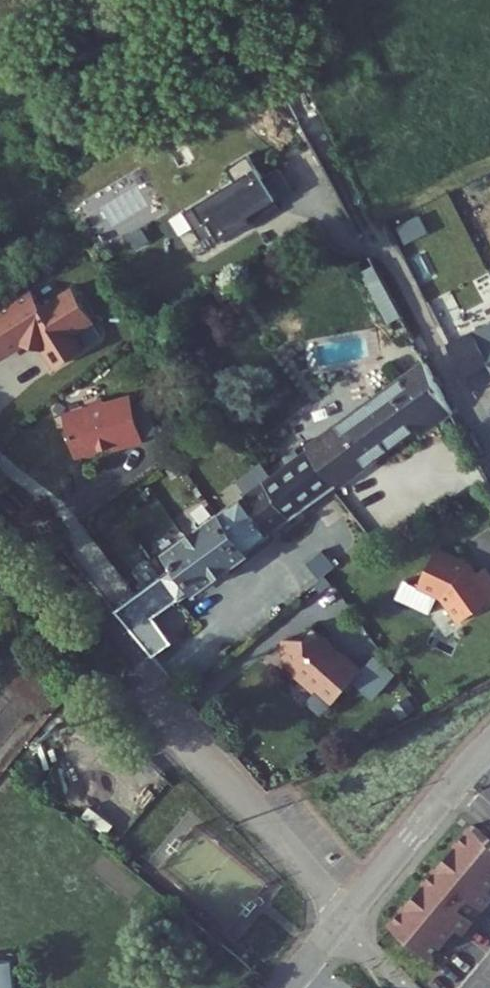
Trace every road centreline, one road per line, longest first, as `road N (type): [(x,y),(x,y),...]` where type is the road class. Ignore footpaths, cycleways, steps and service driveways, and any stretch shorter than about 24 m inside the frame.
road 1 (residential): [(453,789),(286,987)]

